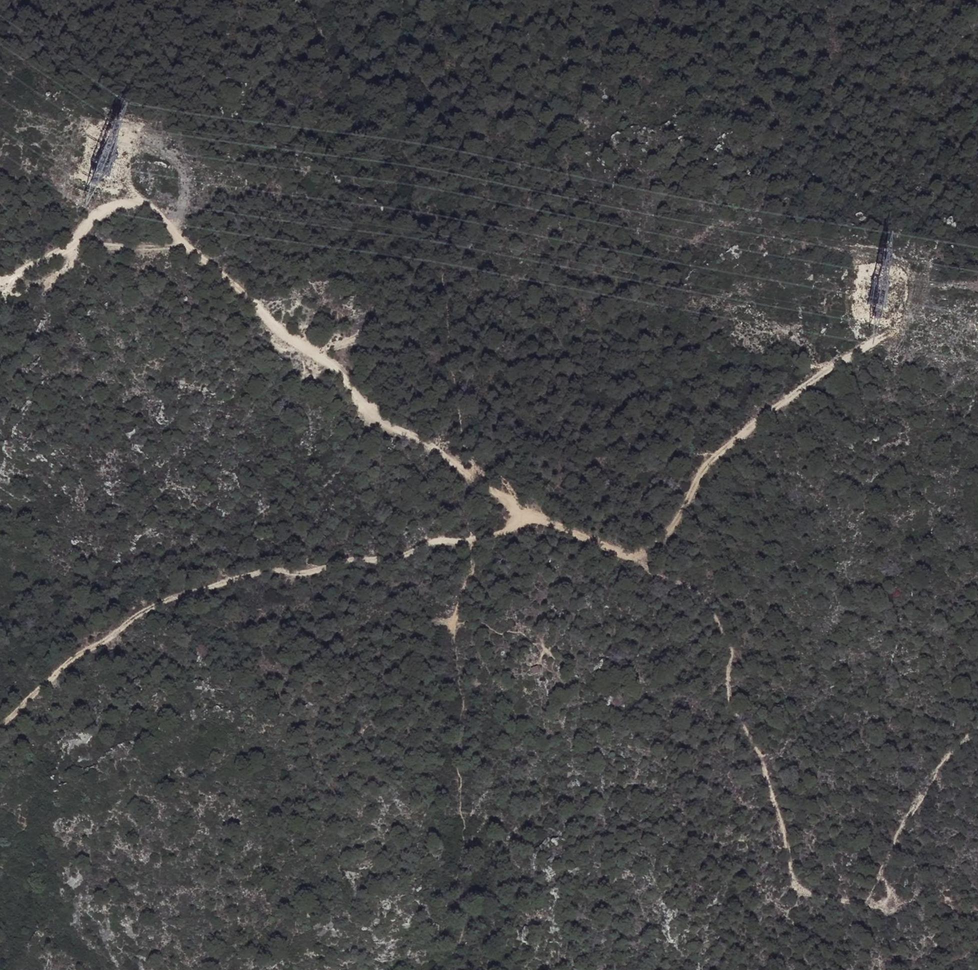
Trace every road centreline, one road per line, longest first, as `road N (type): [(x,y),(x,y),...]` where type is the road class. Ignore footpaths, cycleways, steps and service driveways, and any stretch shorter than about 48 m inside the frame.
road 1 (track): [(537,529),(586,538),(707,595),(730,659),(733,713),(766,769),(791,877),(813,897),(889,903),(887,850),(977,723)]
road 2 (track): [(0,285),(53,280),(67,268),(91,213),(113,199),(138,197),(293,344),(333,362),(365,406),(488,490),(520,503),(537,529)]
road 3 (track): [(0,727),(69,660),(189,594),(267,571),(290,576),(537,529)]
road 4 (track): [(642,560),(672,532),(696,469),(883,334),(891,314)]

